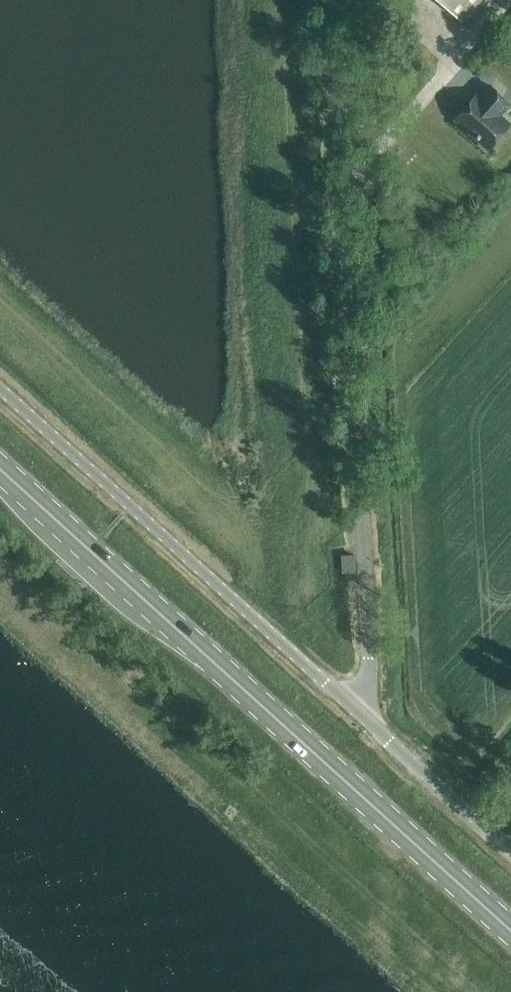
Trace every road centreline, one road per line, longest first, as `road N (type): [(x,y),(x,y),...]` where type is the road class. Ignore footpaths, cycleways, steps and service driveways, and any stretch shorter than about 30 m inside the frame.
road 1 (unclassified): [(359,714),(368,659),(331,0)]
road 2 (primary): [(510,930),(0,471)]
road 3 (track): [(0,573),(473,991)]
road 4 (unclassified): [(359,714),(0,387)]
road 5 (unclassified): [(510,850),(359,714)]

